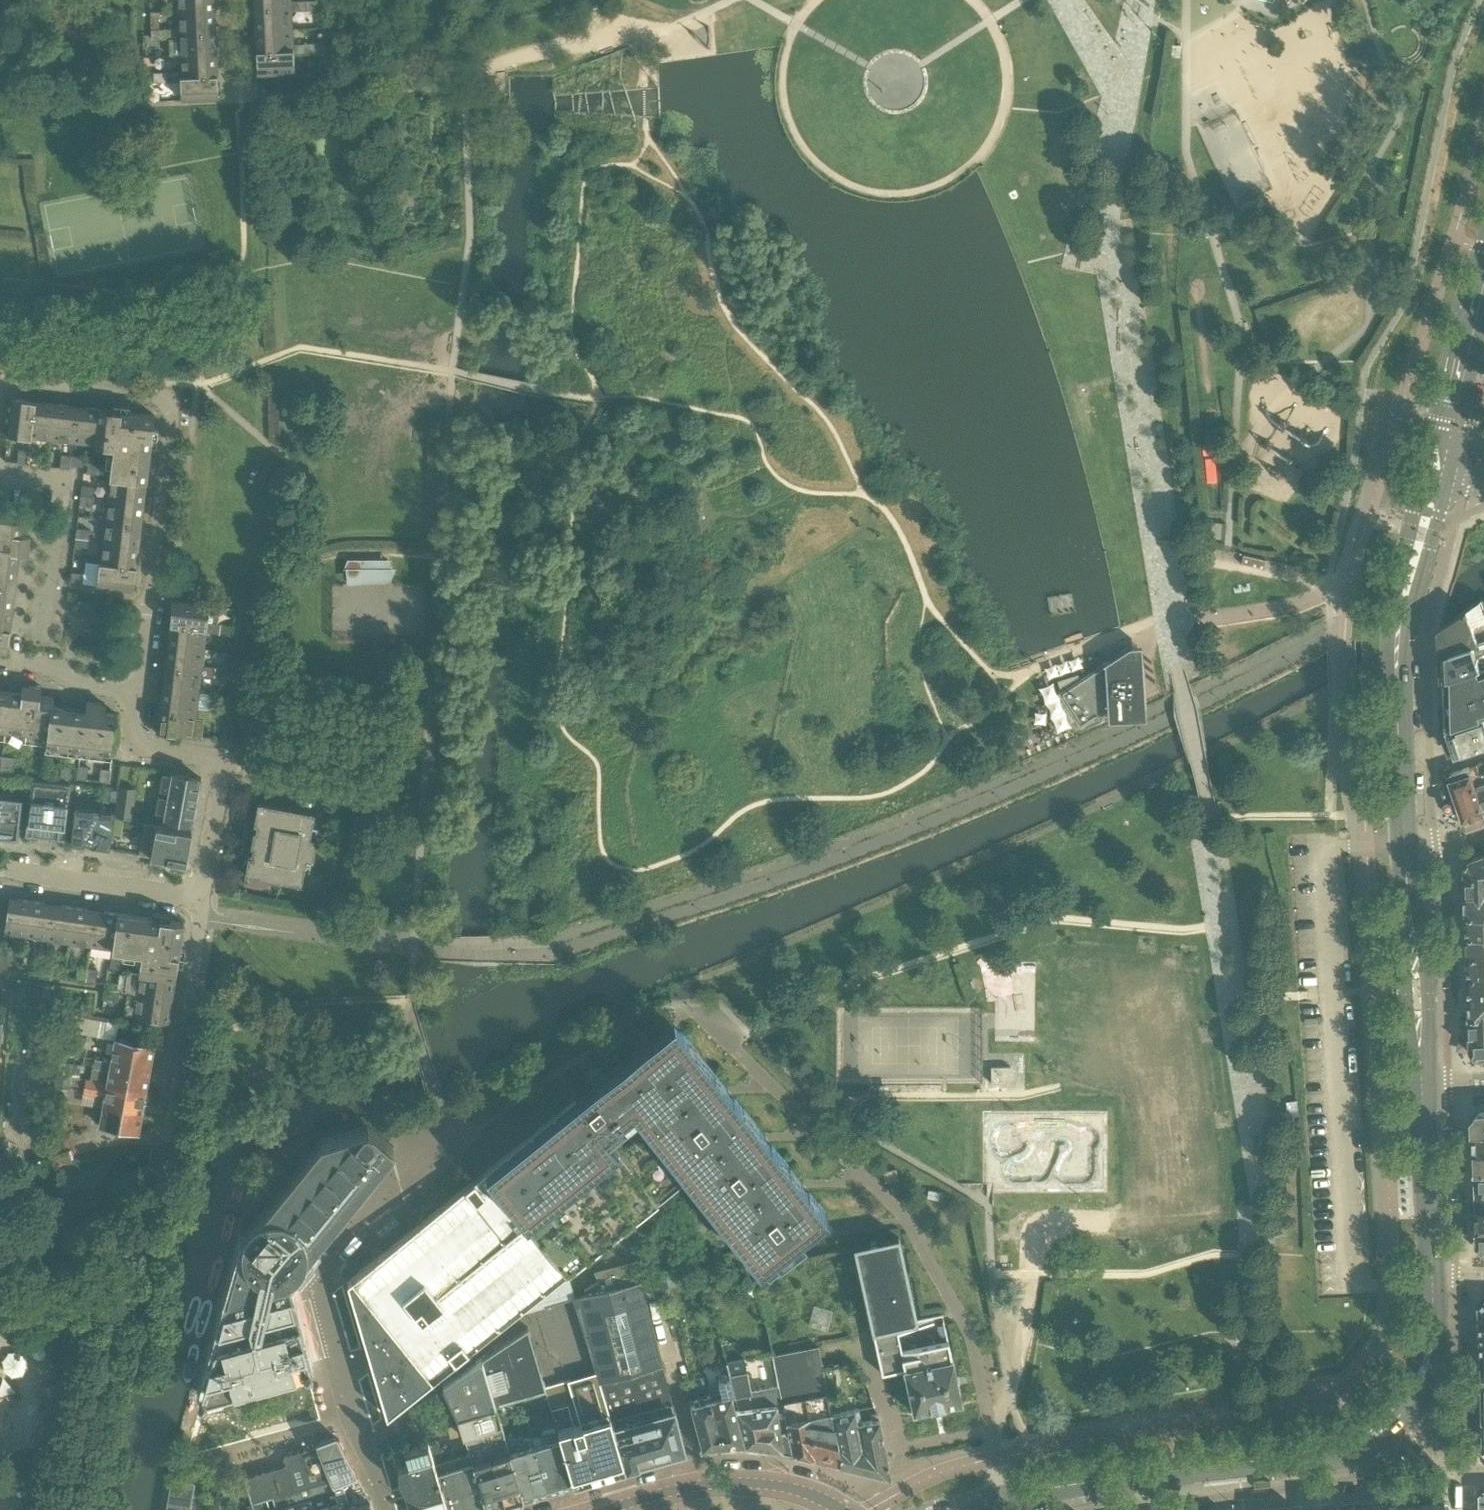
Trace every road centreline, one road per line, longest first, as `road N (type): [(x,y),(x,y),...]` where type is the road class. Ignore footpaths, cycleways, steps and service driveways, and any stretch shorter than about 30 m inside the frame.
road 1 (residential): [(65,1509),(126,1270),(160,1178),(202,899)]
road 2 (secondary): [(1402,1408),(1350,1447),(1316,1456),(1112,1479),(955,1509)]
road 3 (unclassified): [(138,691),(170,402),(2,382)]
road 4 (unclassified): [(386,1509),(320,1284),(451,1145)]
road 5 (secondary): [(1407,843),(1402,609),(1438,472)]
road 6 (residential): [(202,899),(221,763),(139,745),(133,733),(138,691)]
road 7 (secondary): [(1424,1086),(1407,843)]
road 8 (residential): [(606,1509),(735,1482),(796,1489),(837,1509)]
road 9 (residential): [(202,899),(0,869)]
road 10 (secondary): [(1438,472),(1483,280)]
road 11 (secondary): [(1433,1280),(1424,1086)]
road 12 (residential): [(0,660),(138,691)]
road 13 (secondary): [(1402,1408),(1432,1342),(1433,1280)]

